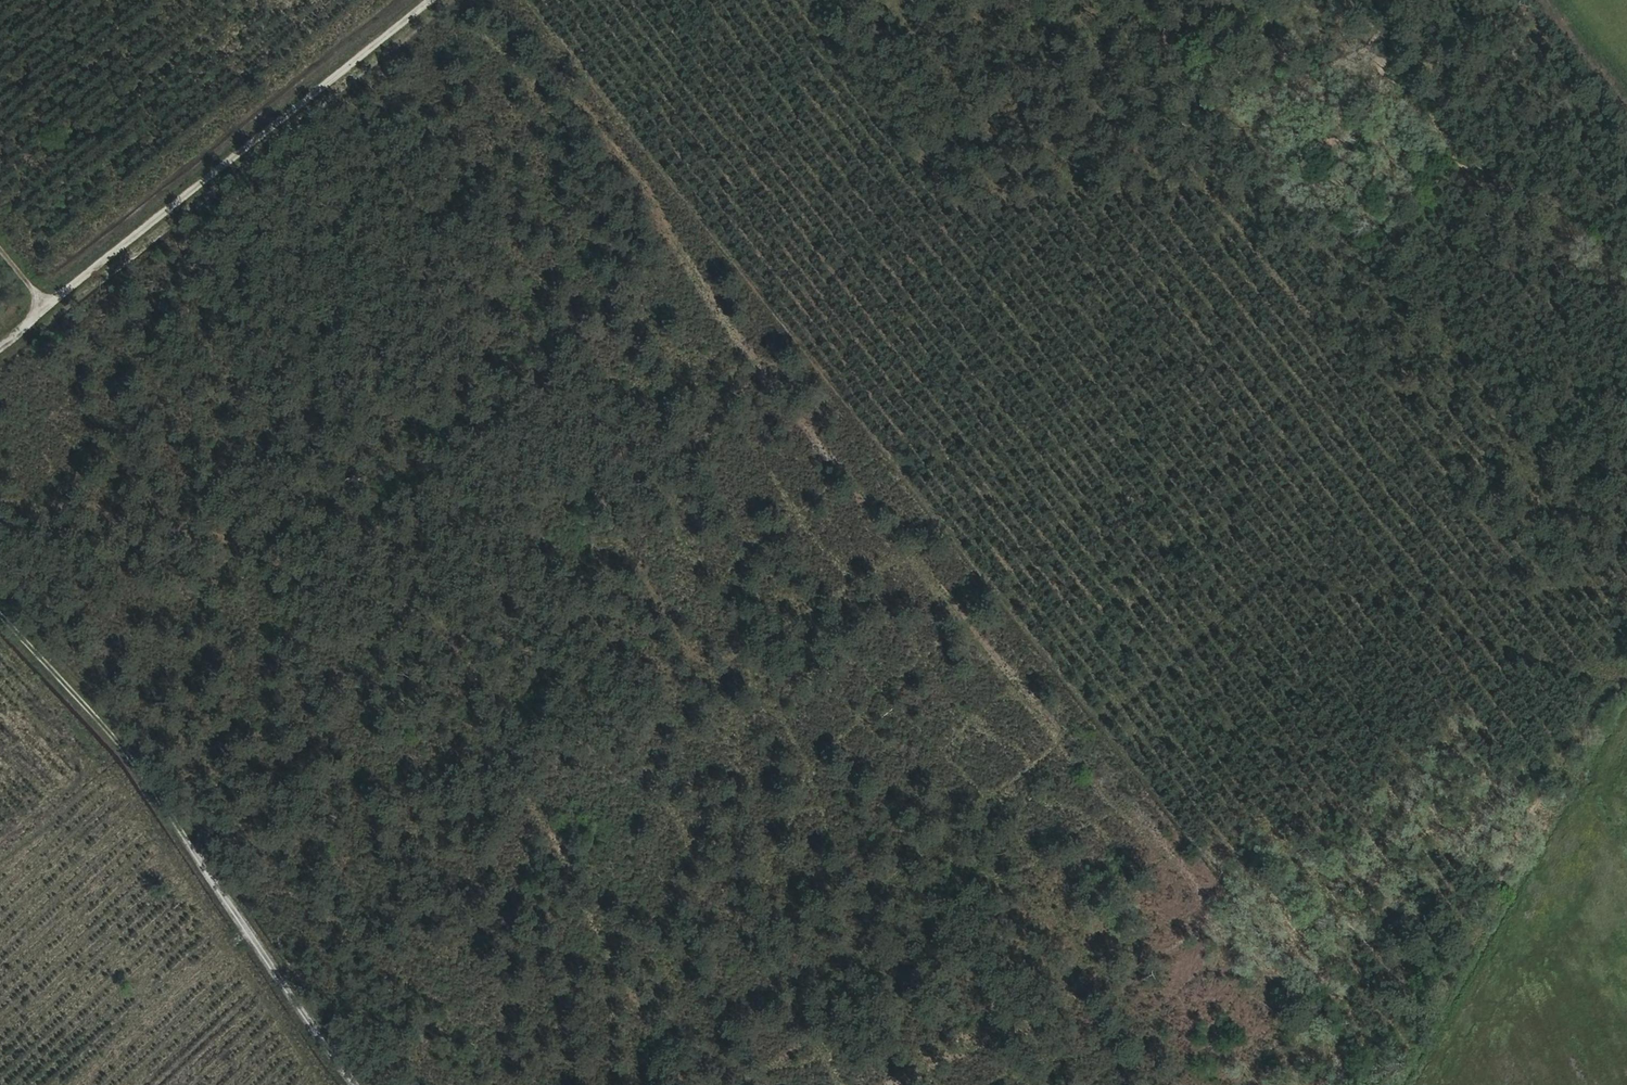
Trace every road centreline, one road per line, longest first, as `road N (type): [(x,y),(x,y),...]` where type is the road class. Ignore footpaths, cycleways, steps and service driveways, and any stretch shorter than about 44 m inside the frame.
road 1 (track): [(376,1084),(0,606)]
road 2 (track): [(0,344),(437,0)]

